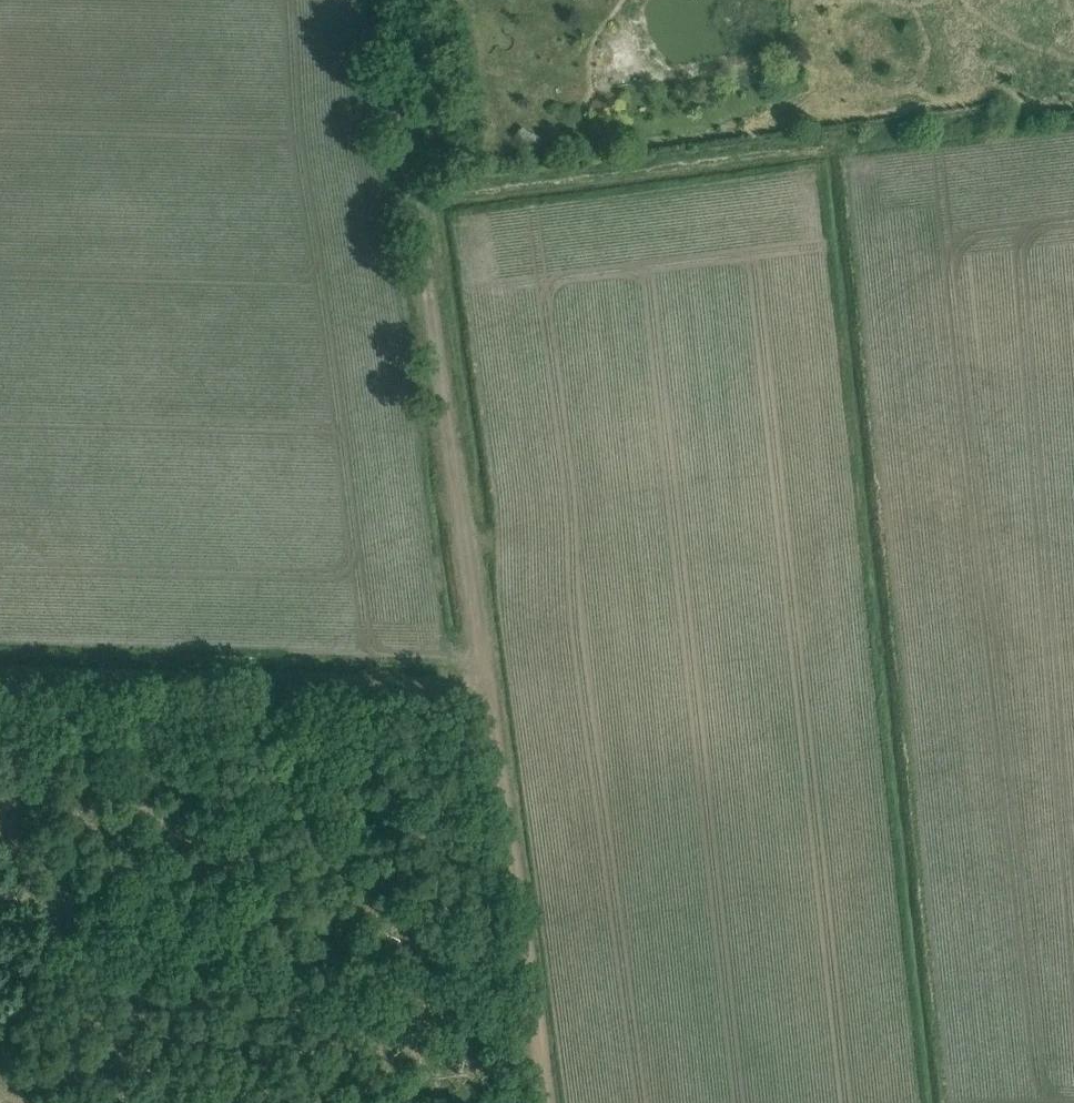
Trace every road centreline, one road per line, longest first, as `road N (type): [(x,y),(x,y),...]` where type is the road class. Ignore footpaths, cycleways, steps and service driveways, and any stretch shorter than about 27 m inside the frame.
road 1 (track): [(388,0),(545,1102)]

